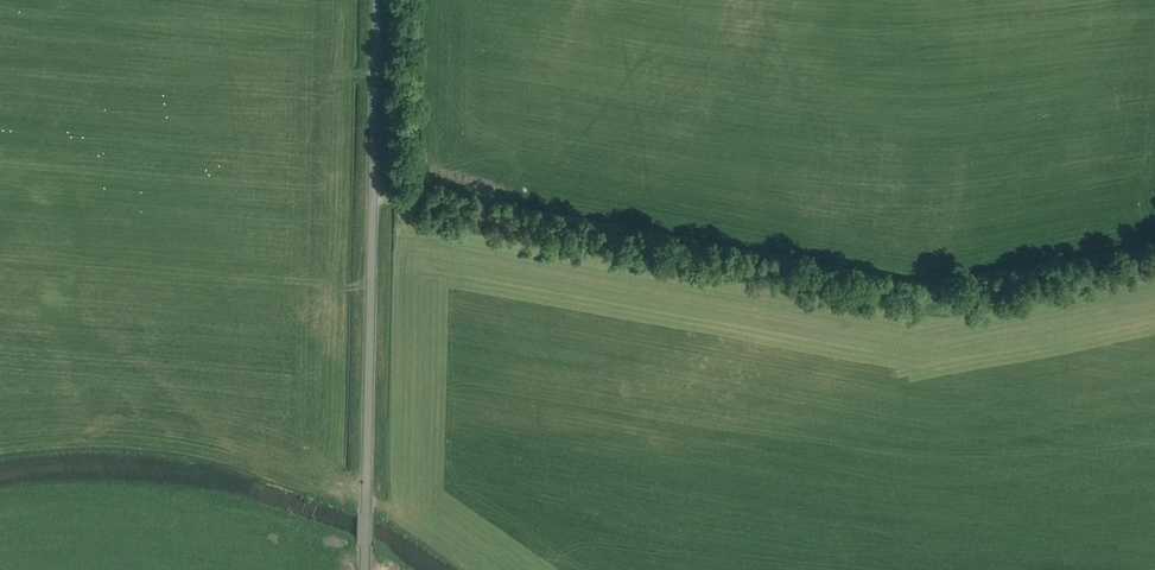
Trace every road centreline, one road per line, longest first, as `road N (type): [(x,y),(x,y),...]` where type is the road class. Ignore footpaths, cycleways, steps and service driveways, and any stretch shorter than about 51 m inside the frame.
road 1 (unclassified): [(365,569),(379,0)]

